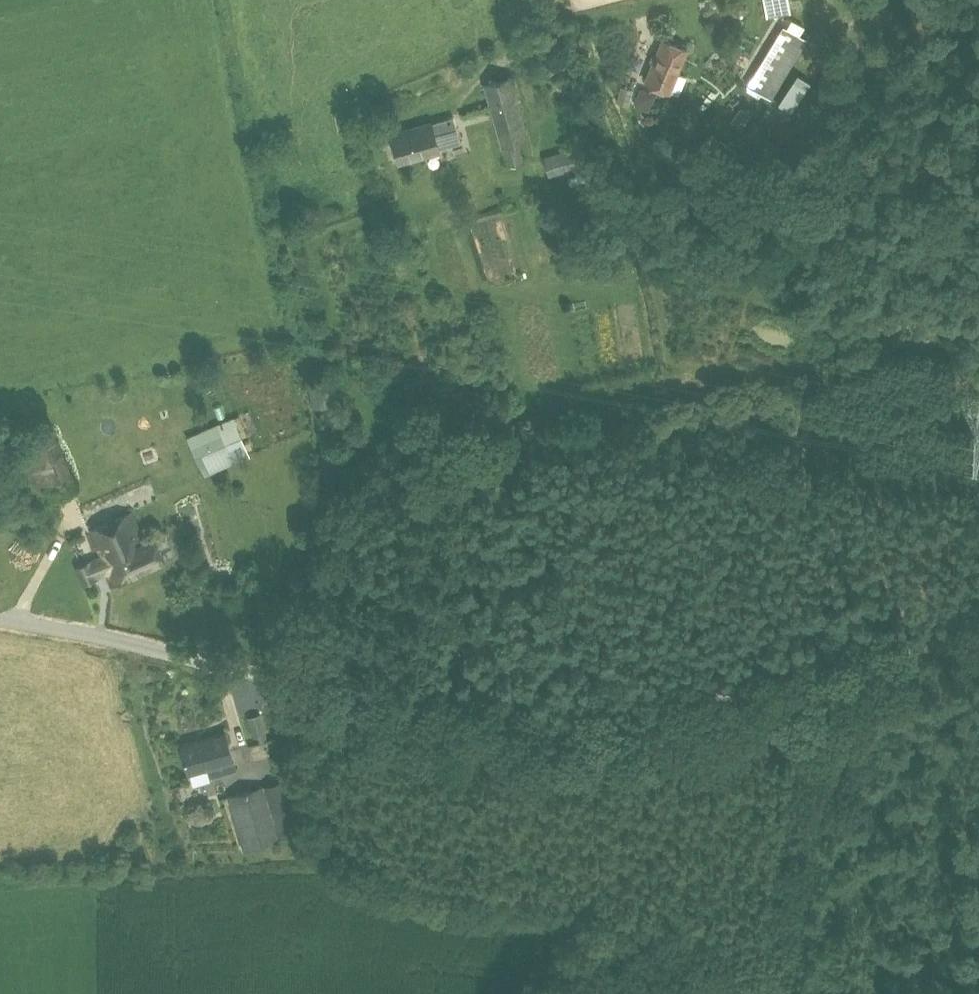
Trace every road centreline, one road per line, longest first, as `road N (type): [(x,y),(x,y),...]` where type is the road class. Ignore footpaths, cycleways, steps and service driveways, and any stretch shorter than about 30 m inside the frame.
road 1 (track): [(263,676),(541,725),(675,713),(832,678)]
road 2 (track): [(832,678),(818,864),(755,993)]
road 3 (unclassified): [(263,676),(0,620)]
road 4 (track): [(978,639),(832,678)]

